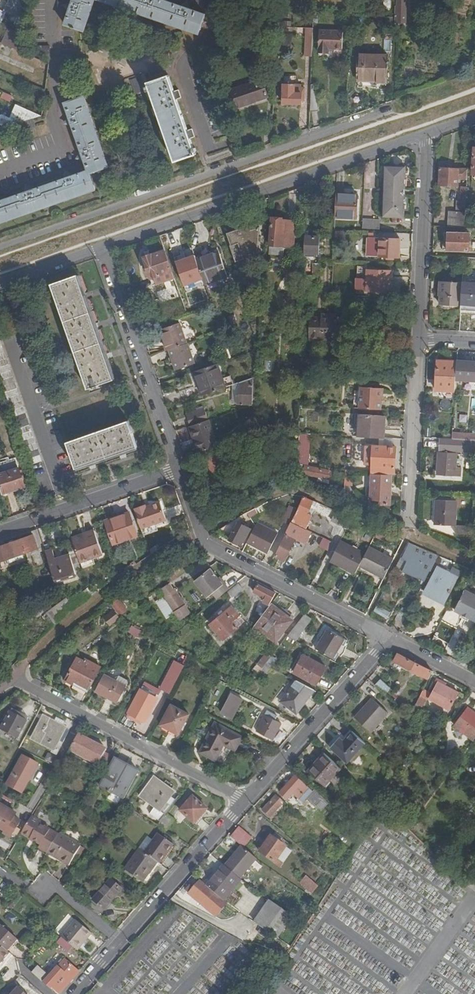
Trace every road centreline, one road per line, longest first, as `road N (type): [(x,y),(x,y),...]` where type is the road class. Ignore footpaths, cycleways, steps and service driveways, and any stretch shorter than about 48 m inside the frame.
road 1 (residential): [(391,112),(0,247)]
road 2 (residential): [(101,248),(427,134)]
road 3 (residential): [(176,467),(210,548),(390,640)]
road 4 (residential): [(245,801),(10,679),(0,689)]
road 5 (residential): [(101,248),(176,467)]
road 6 (residential): [(390,640),(245,801)]
road 7 (residential): [(427,134),(419,340)]
road 8 (residential): [(0,529),(176,467)]
road 9 (residential): [(245,801),(121,940)]
road 10 (residential): [(411,525),(419,340)]

